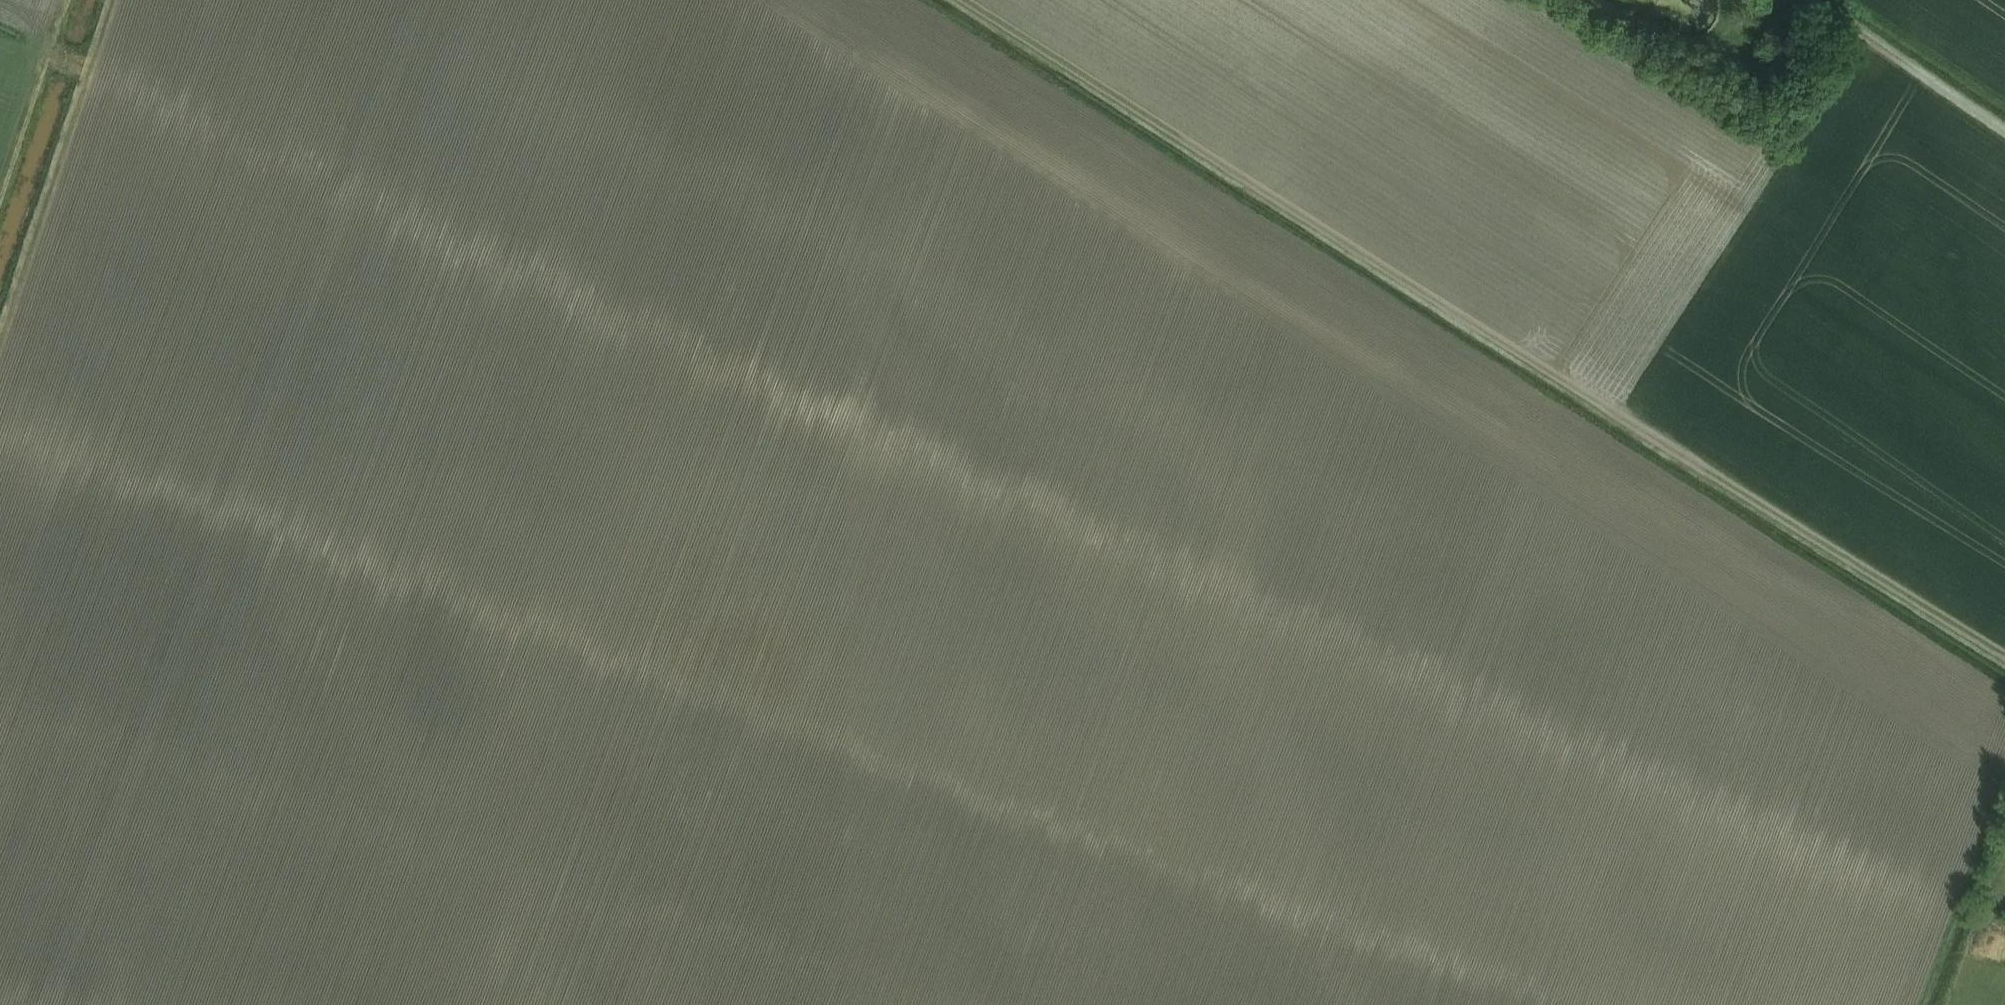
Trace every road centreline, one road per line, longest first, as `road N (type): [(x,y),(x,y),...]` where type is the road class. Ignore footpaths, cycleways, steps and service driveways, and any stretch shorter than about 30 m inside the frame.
road 1 (track): [(2004,135),(1806,0)]

